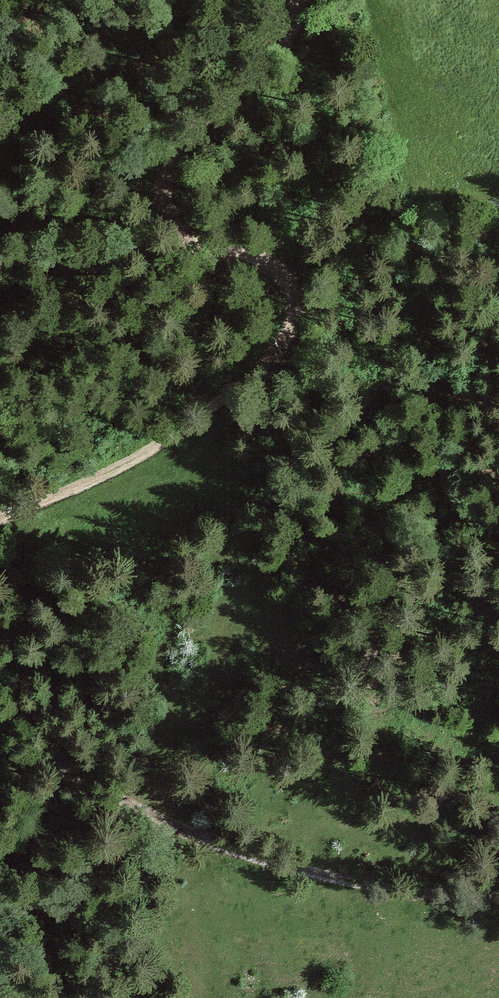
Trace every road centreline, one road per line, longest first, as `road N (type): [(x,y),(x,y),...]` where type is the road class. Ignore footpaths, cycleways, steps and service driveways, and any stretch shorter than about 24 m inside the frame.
road 1 (track): [(296,0),(288,41),(161,176),(187,230),(296,291),(276,343),(225,403),(169,441),(0,518)]
road 2 (track): [(498,898),(329,876),(151,817),(0,745)]
road 3 (track): [(126,463),(293,494),(406,493),(498,478)]

